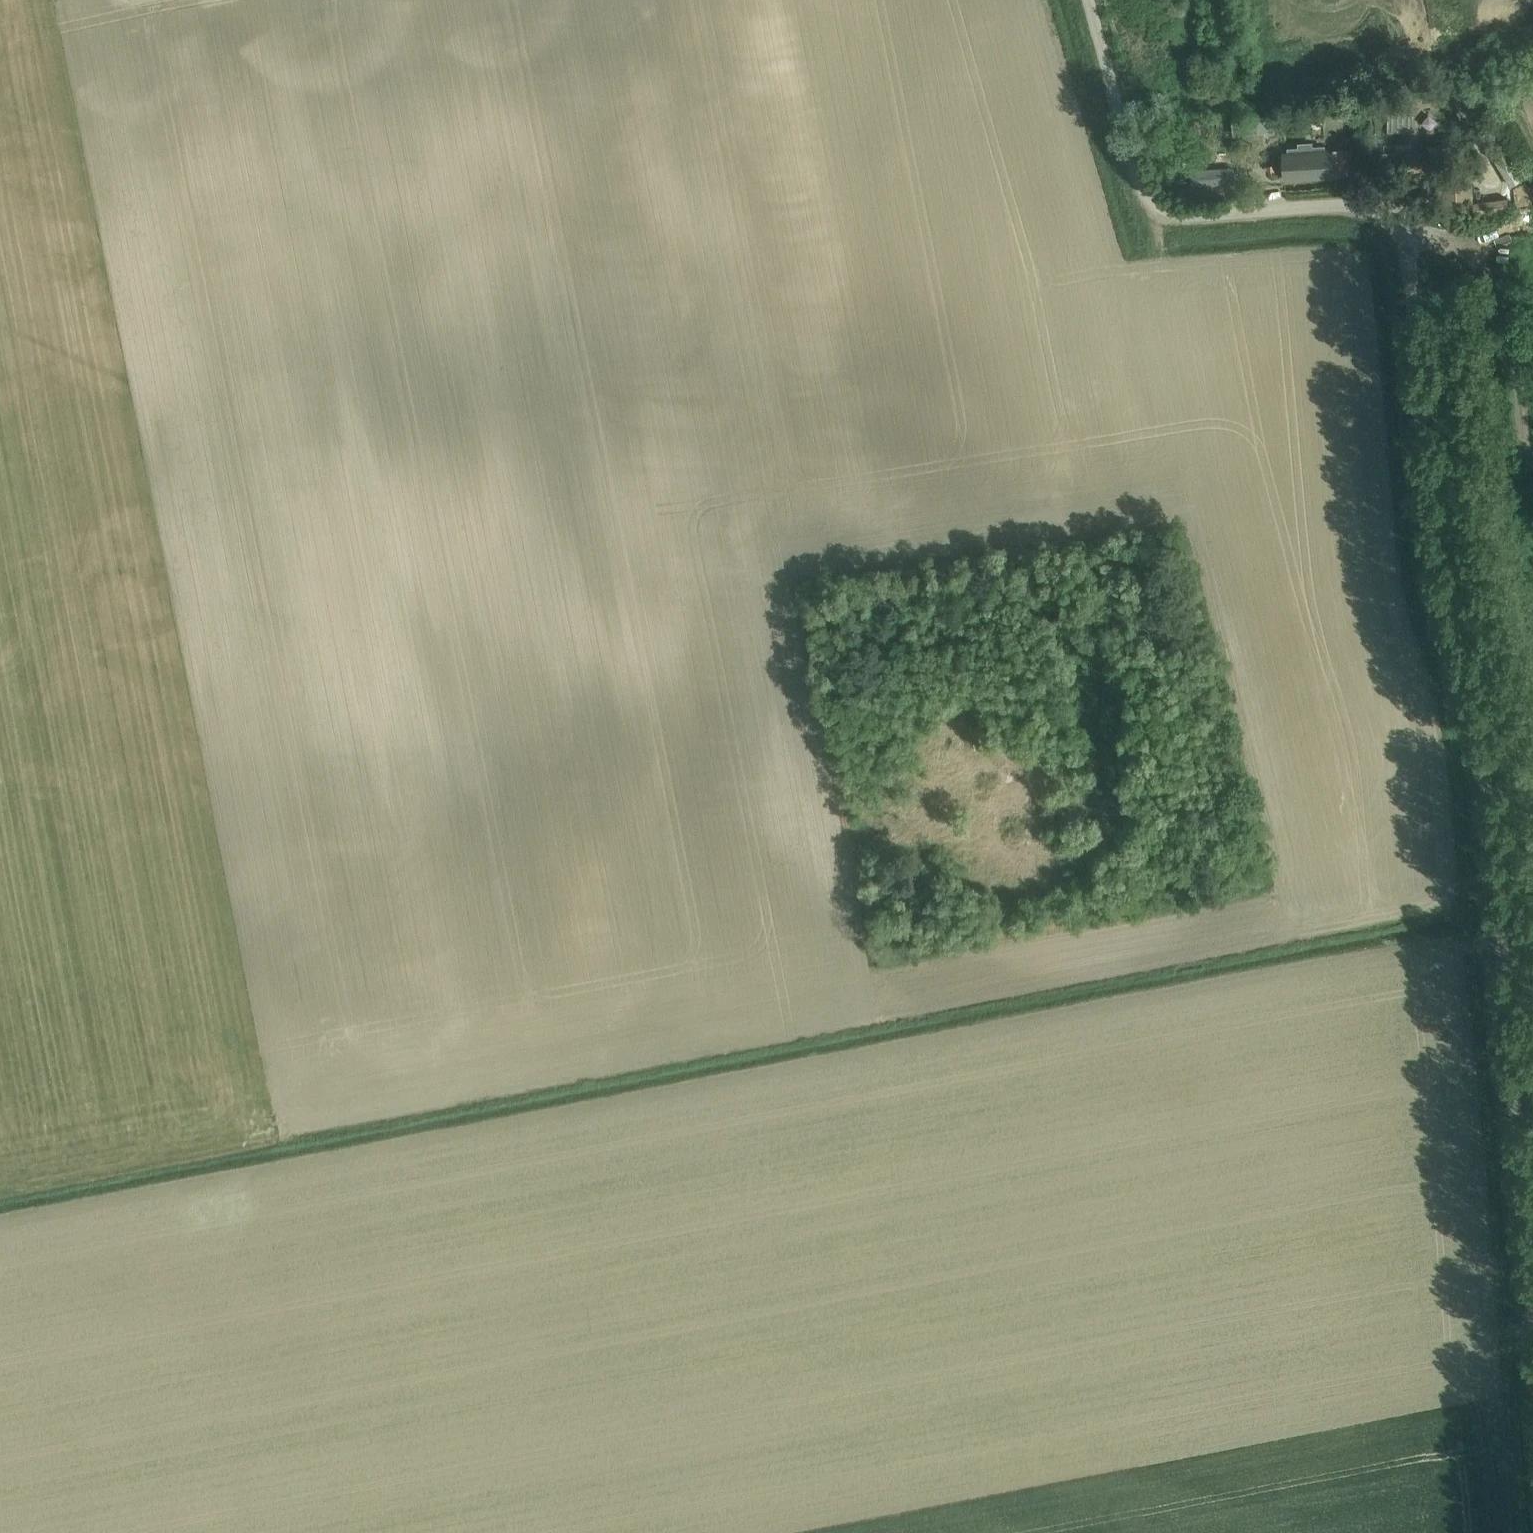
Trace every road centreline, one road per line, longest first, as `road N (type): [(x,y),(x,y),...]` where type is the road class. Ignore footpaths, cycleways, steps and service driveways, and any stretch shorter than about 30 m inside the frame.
road 1 (track): [(1532,1293),(1482,753),(1441,580),(1404,233)]
road 2 (unclassified): [(1404,233),(1360,208),(1203,215),(1167,208),(1137,168),(1088,0)]

